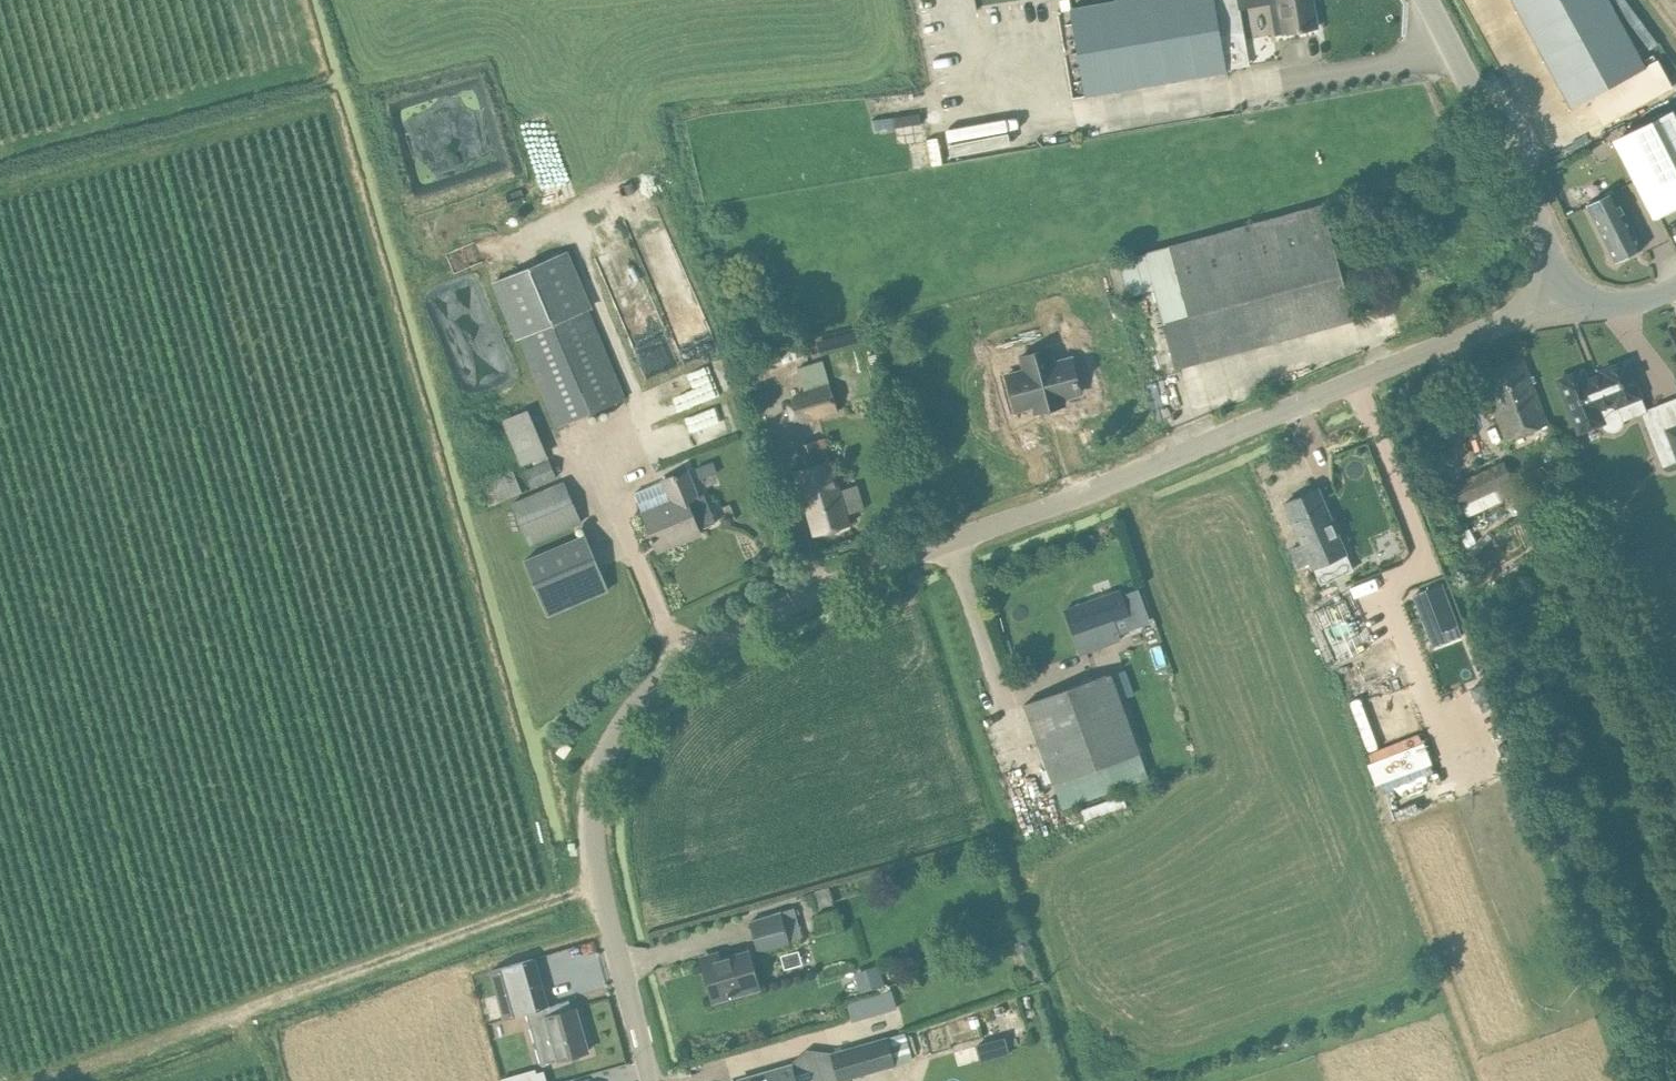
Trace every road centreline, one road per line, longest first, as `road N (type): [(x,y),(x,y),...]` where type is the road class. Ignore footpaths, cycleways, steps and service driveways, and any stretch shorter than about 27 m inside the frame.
road 1 (tertiary): [(653,1080),(605,913),(592,813),(618,728),(652,685),(810,590),(1507,323),(1556,289)]
road 2 (tertiary): [(1556,289),(1521,181),(1434,0)]
road 3 (unclassified): [(1556,289),(1625,308),(1675,293)]

